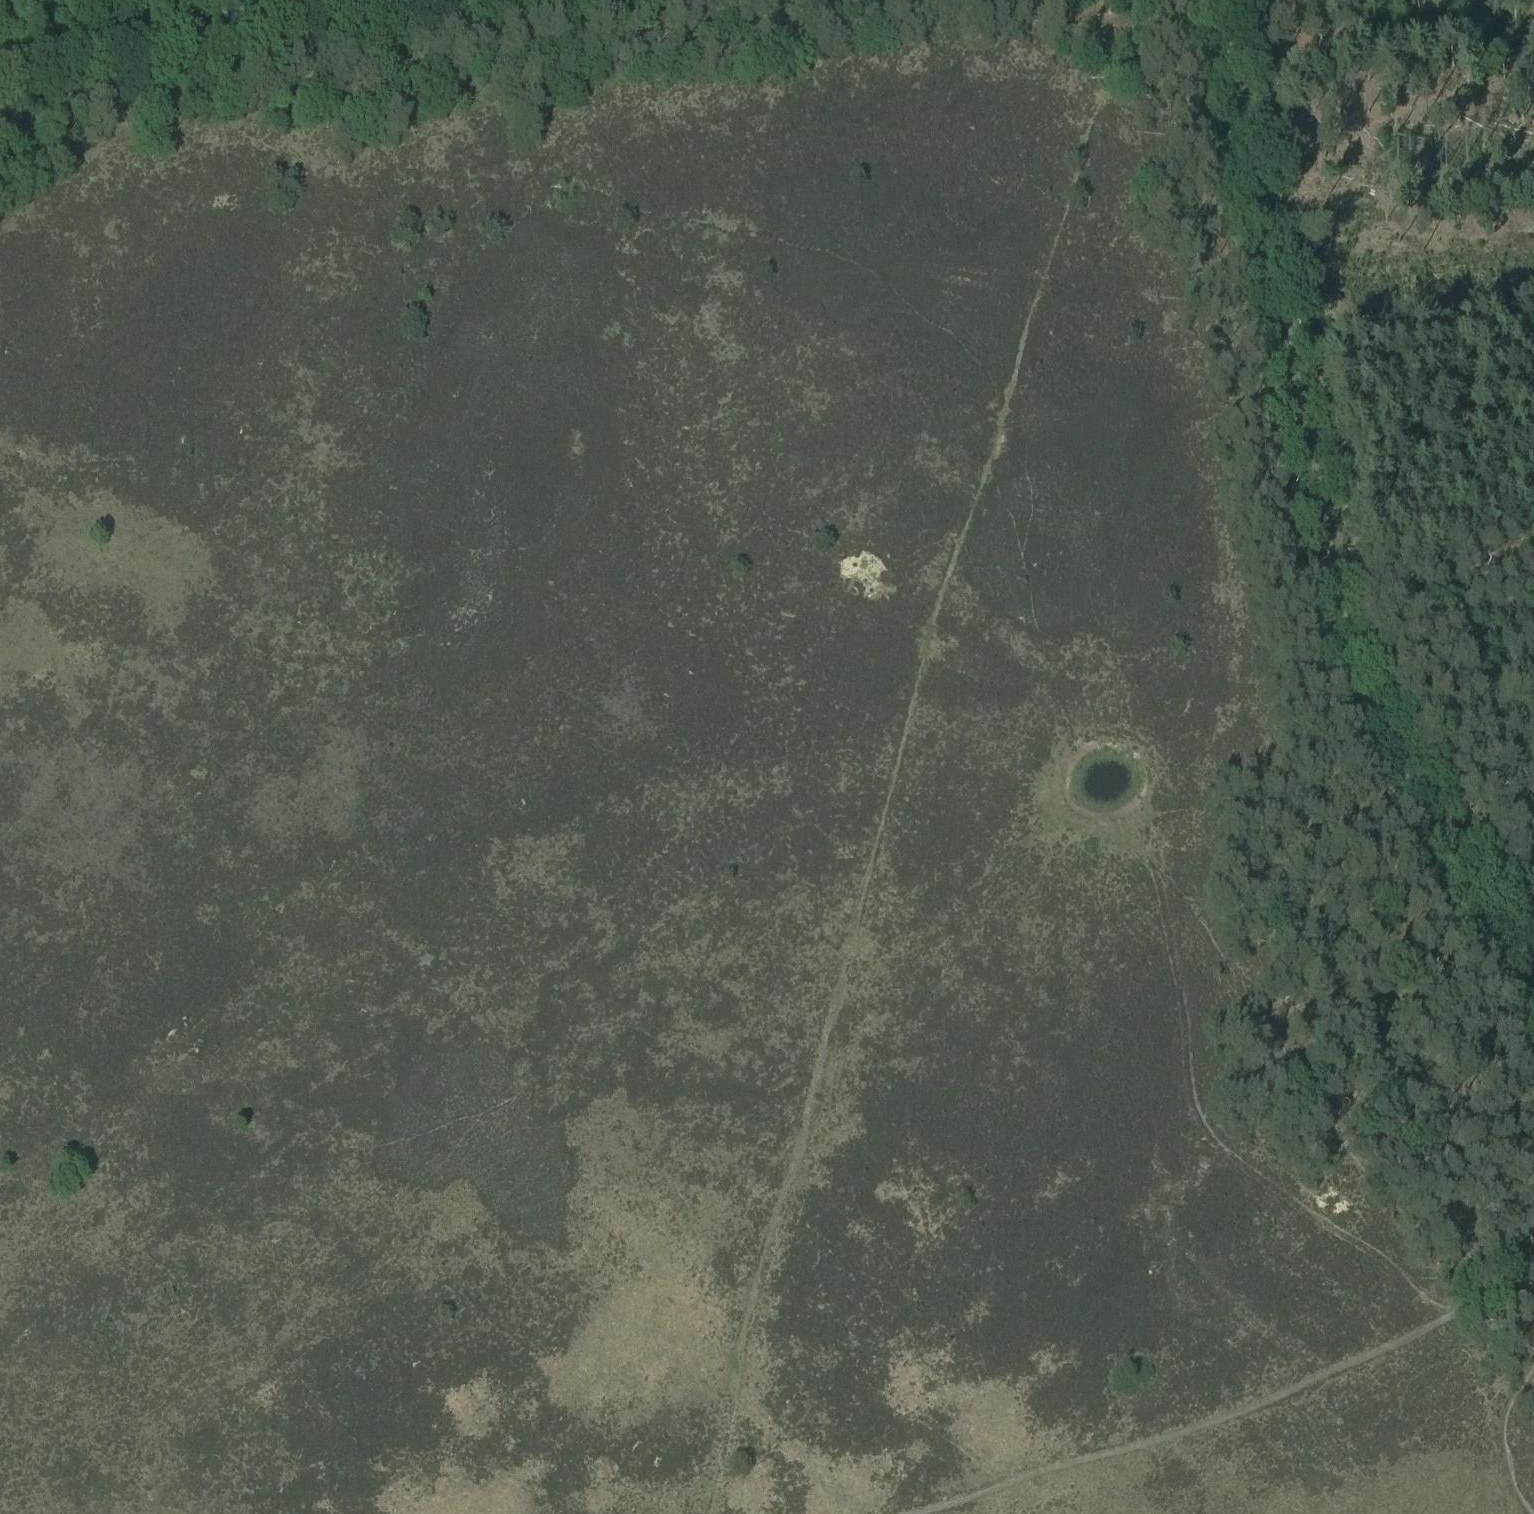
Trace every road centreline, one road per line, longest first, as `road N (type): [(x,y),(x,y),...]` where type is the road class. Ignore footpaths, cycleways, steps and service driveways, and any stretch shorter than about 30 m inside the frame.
road 1 (track): [(1533,975),(1380,724),(1355,662),(1218,0)]
road 2 (track): [(317,0),(0,47)]

